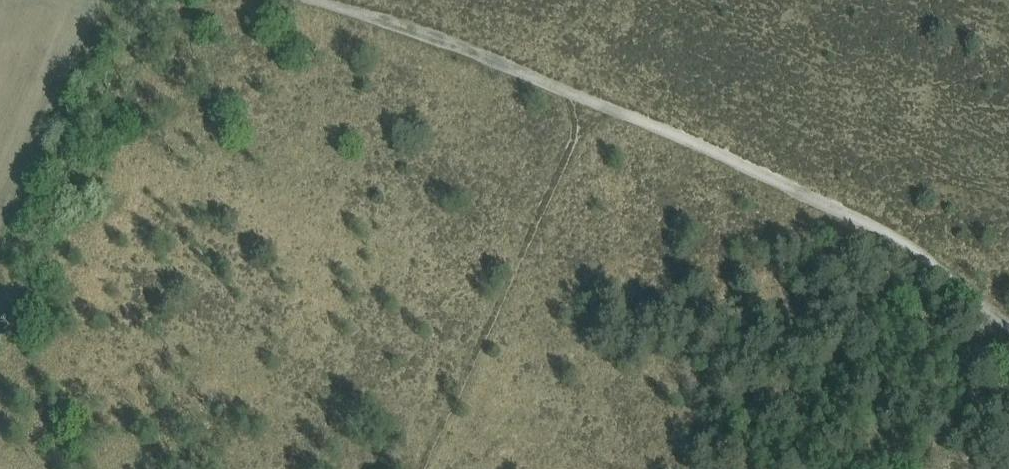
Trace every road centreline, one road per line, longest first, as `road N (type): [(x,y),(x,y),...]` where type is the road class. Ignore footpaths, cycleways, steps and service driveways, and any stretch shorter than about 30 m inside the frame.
road 1 (track): [(1008,326),(931,262),(813,187),(455,41),(327,0)]
road 2 (track): [(597,99),(430,468)]
road 3 (track): [(1001,321),(930,468)]

